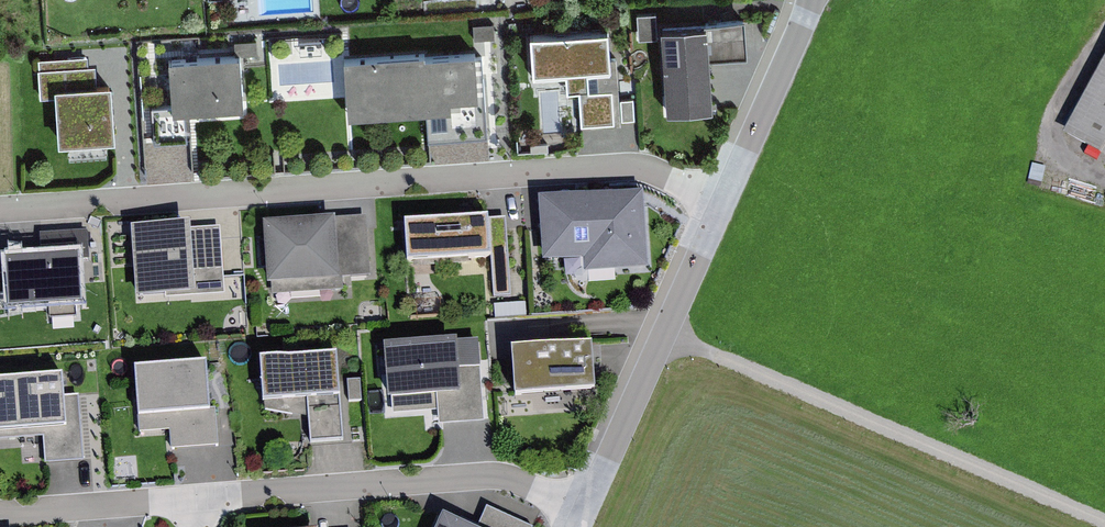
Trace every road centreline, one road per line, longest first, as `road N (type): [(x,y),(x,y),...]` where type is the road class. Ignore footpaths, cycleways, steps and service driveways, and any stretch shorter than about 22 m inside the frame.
road 1 (residential): [(0,211),(615,168),(659,174),(724,204)]
road 2 (track): [(666,337),(1104,525)]
road 3 (residential): [(201,499),(485,473),(588,511)]
road 4 (residential): [(588,511),(724,204)]
road 5 (residential): [(724,204),(814,0)]
road 6 (residential): [(0,513),(201,499)]

